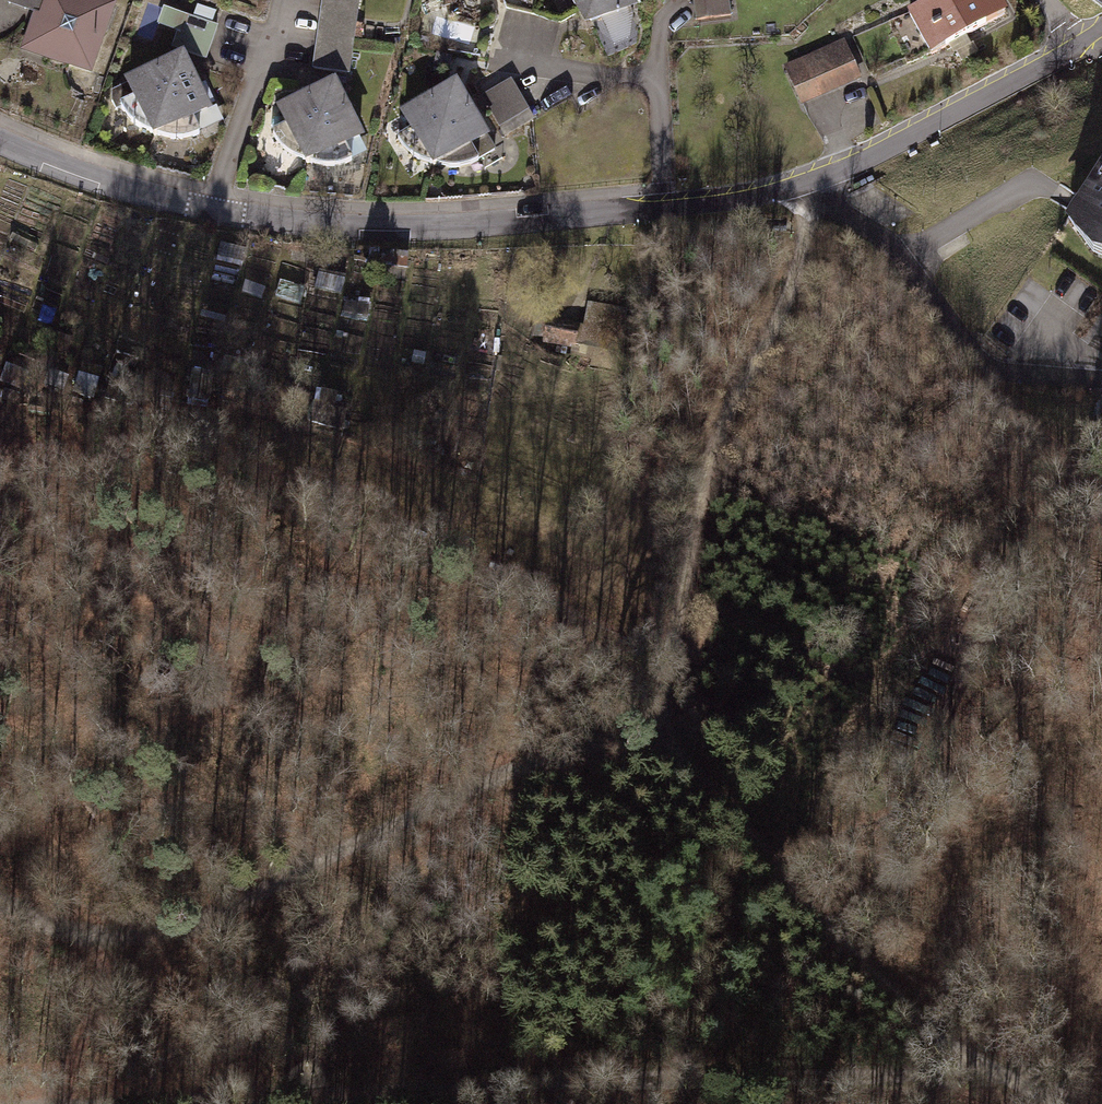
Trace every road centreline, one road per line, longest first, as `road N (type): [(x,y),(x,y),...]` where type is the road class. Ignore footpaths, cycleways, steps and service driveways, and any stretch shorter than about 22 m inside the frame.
road 1 (tertiary): [(1101,28),(870,157),(814,179),(664,206),(415,227),(273,220),(149,194),(0,139)]
road 2 (track): [(978,1060),(861,958),(693,777),(663,720),(703,468),(774,329),(803,246),(814,179)]
road 3 (track): [(62,1103),(627,1080),(897,1081),(978,1060)]
road 4 (track): [(663,720),(535,761),(188,925),(82,936),(0,894)]

